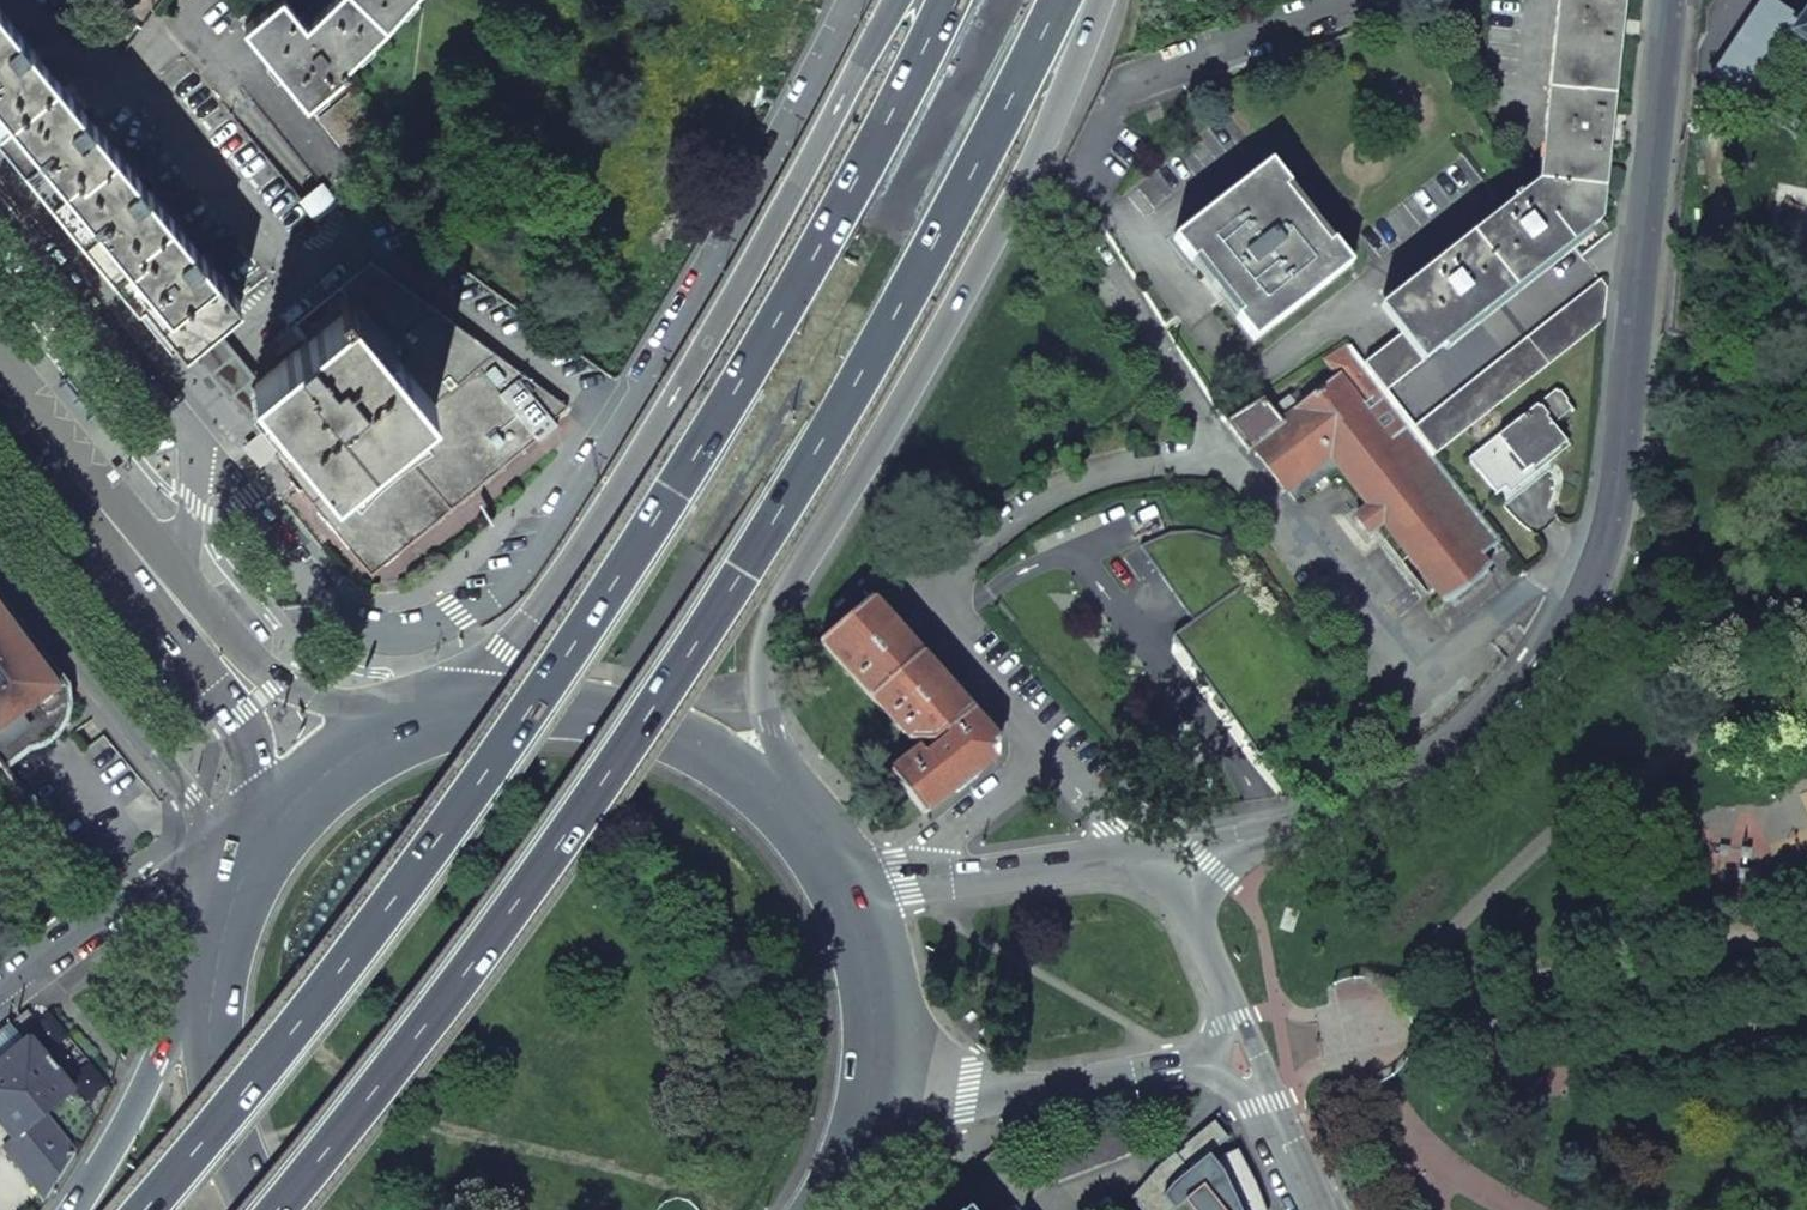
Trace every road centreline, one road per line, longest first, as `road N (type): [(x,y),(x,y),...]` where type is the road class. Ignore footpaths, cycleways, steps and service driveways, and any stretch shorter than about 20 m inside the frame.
road 1 (trunk): [(950,0),(673,488),(397,876),(133,1209)]
road 2 (trunk): [(274,1209),(492,947),(776,529),(1064,0)]
road 3 (residential): [(858,0),(627,412),(497,597),(445,627),(380,638),(338,615),(195,441)]
road 4 (trunk): [(787,814),(763,703),(794,615),(1075,86),(1078,0)]
road 5 (trunk): [(910,0),(805,198),(696,376),(511,635),(432,724)]
road 6 (residential): [(1353,0),(1140,81),(1070,222),(1227,458)]
road 7 (residential): [(1177,865),(1314,822),(1433,765),(1515,704),(1573,624),(1606,537)]
road 8 (residential): [(1606,537),(1672,0)]
road 9 (residential): [(1227,458),(1407,676),(1606,537)]
road 10 (residential): [(1227,458),(1090,479),(1037,503),(939,586),(938,623),(1034,730)]
road 11 (secondary): [(787,814),(739,771),(684,738),(623,717),(559,707),(495,710),(432,724)]
road 12 (residential): [(866,1108),(973,1089),(1245,1065)]
road 13 (trunk): [(225,932),(100,1170),(68,1209)]
road 14 (secondary): [(199,633),(0,386)]
road 15 (residential): [(255,868),(169,871),(0,996)]
road 16 (secondary): [(225,932),(208,1013),(212,1095),(236,1174),(258,1209)]
road 17 (secondary): [(866,1108),(871,998),(860,944),(811,845)]
road 18 (residential): [(1177,865),(902,882)]
road 19 (secondary): [(400,737),(278,682),(199,633)]
road 20 (residential): [(1245,1065),(1177,865)]
road 21 (secondary): [(199,633),(291,818)]
road 22 (residential): [(1034,730),(1007,788),(902,882)]
road 23 (residential): [(1034,730),(1177,865)]
road 24 (residential): [(1313,1209),(1245,1065)]
road 25 (secondary): [(400,737),(341,772),(291,818)]

